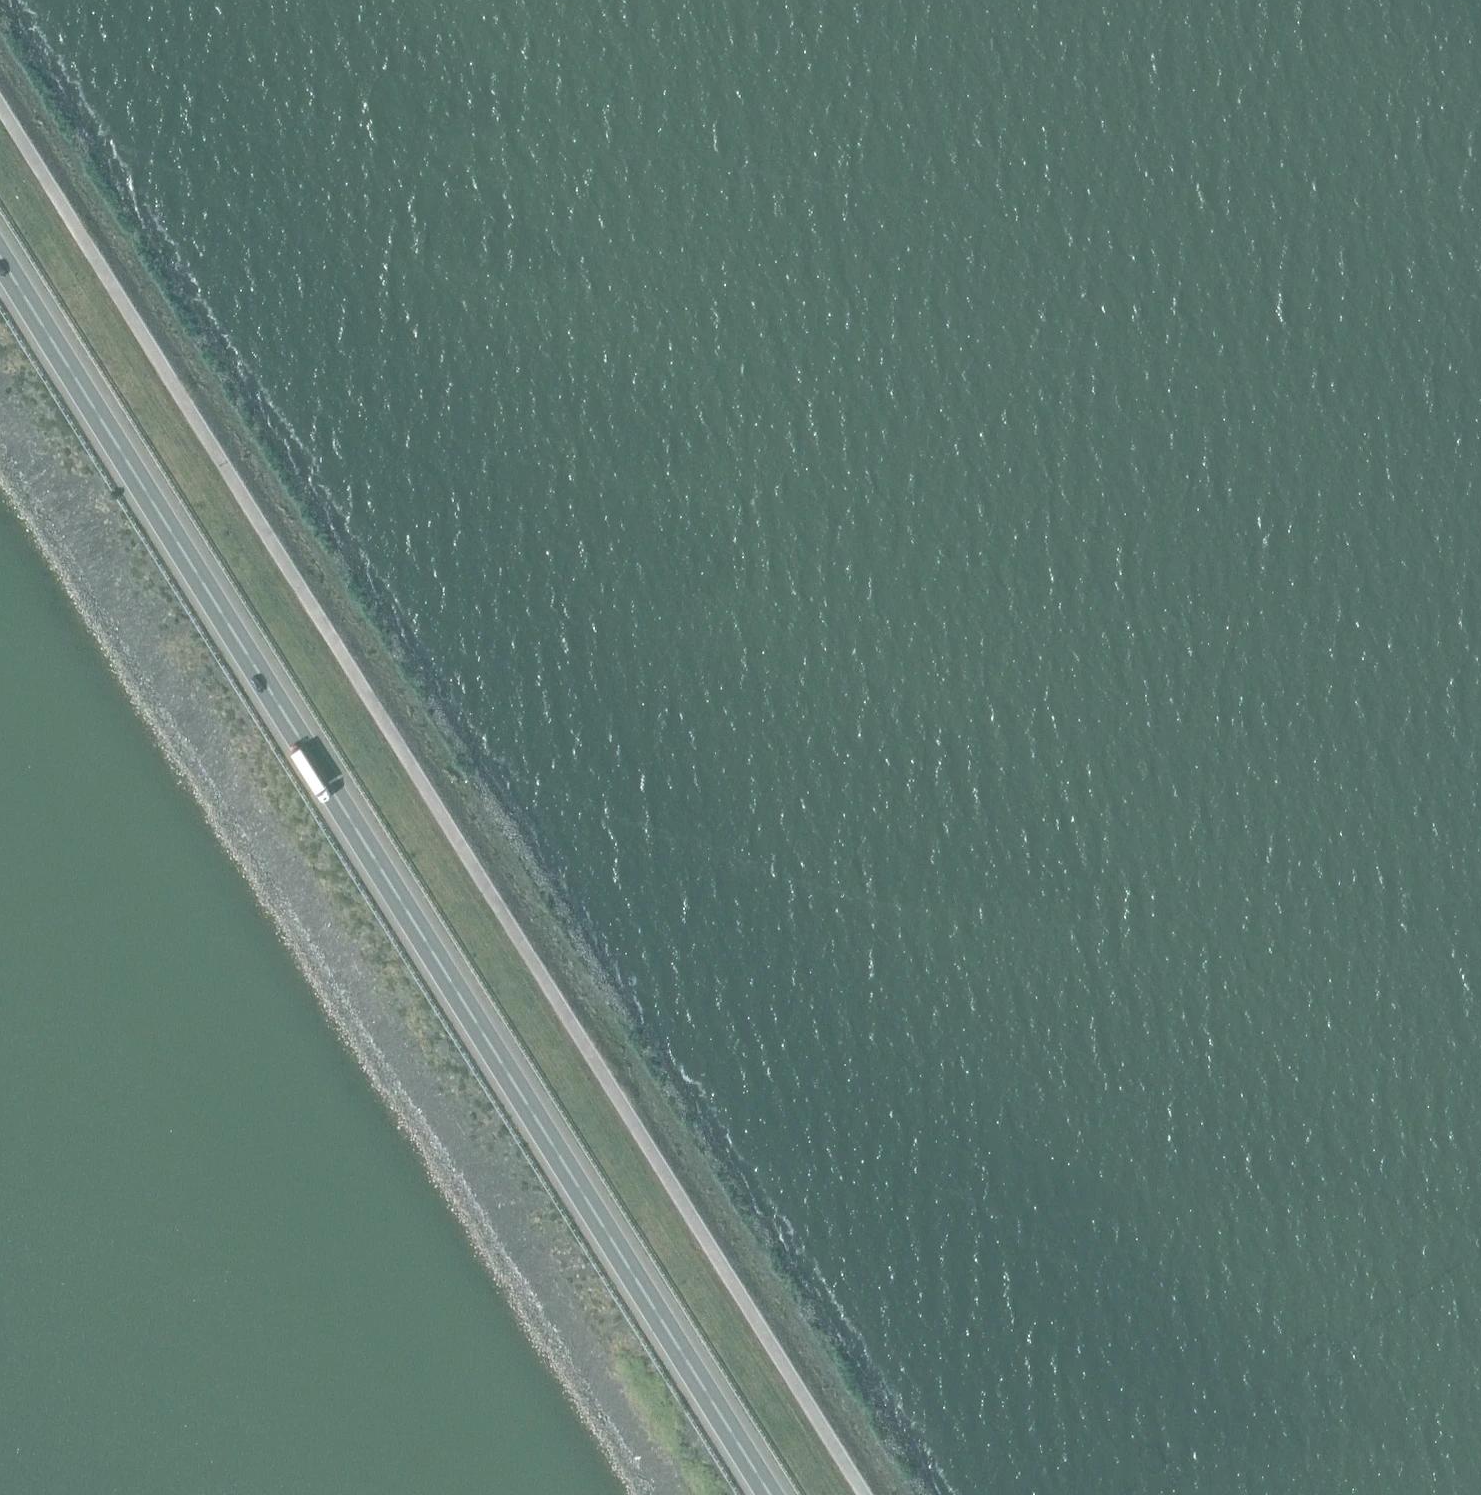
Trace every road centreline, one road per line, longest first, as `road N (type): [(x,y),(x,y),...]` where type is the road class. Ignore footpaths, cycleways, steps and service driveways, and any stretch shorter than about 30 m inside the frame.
road 1 (trunk): [(771,1494),(0,257)]

